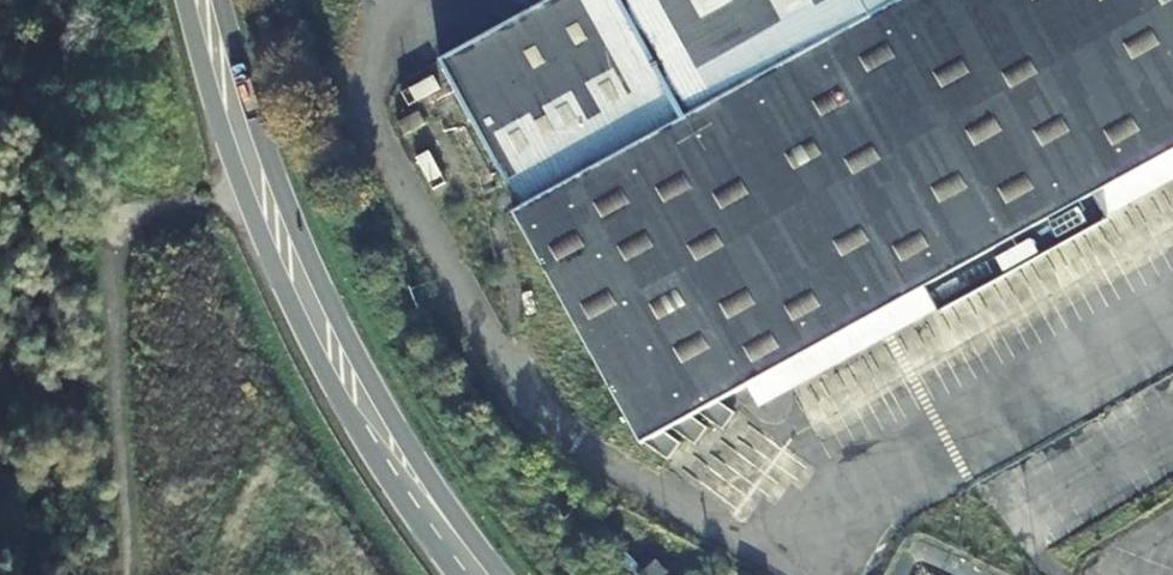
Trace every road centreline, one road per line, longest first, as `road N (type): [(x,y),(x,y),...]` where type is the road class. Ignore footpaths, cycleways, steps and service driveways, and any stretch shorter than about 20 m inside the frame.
road 1 (secondary): [(478,574),(349,382),(295,273),(201,0)]
road 2 (track): [(110,218),(259,183)]

